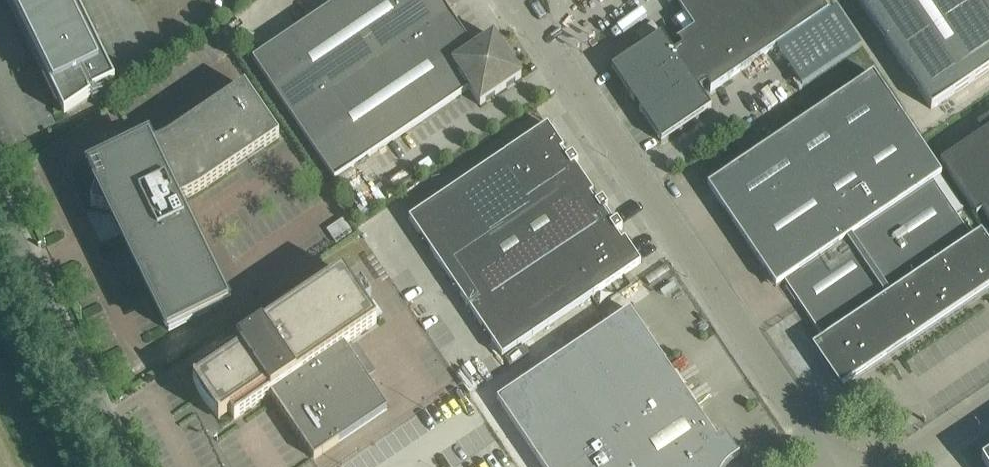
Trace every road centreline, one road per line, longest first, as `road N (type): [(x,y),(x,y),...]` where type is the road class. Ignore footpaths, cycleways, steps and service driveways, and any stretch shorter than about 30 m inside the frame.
road 1 (unclassified): [(824,466),(513,0)]
road 2 (unclassified): [(126,466),(0,204)]

